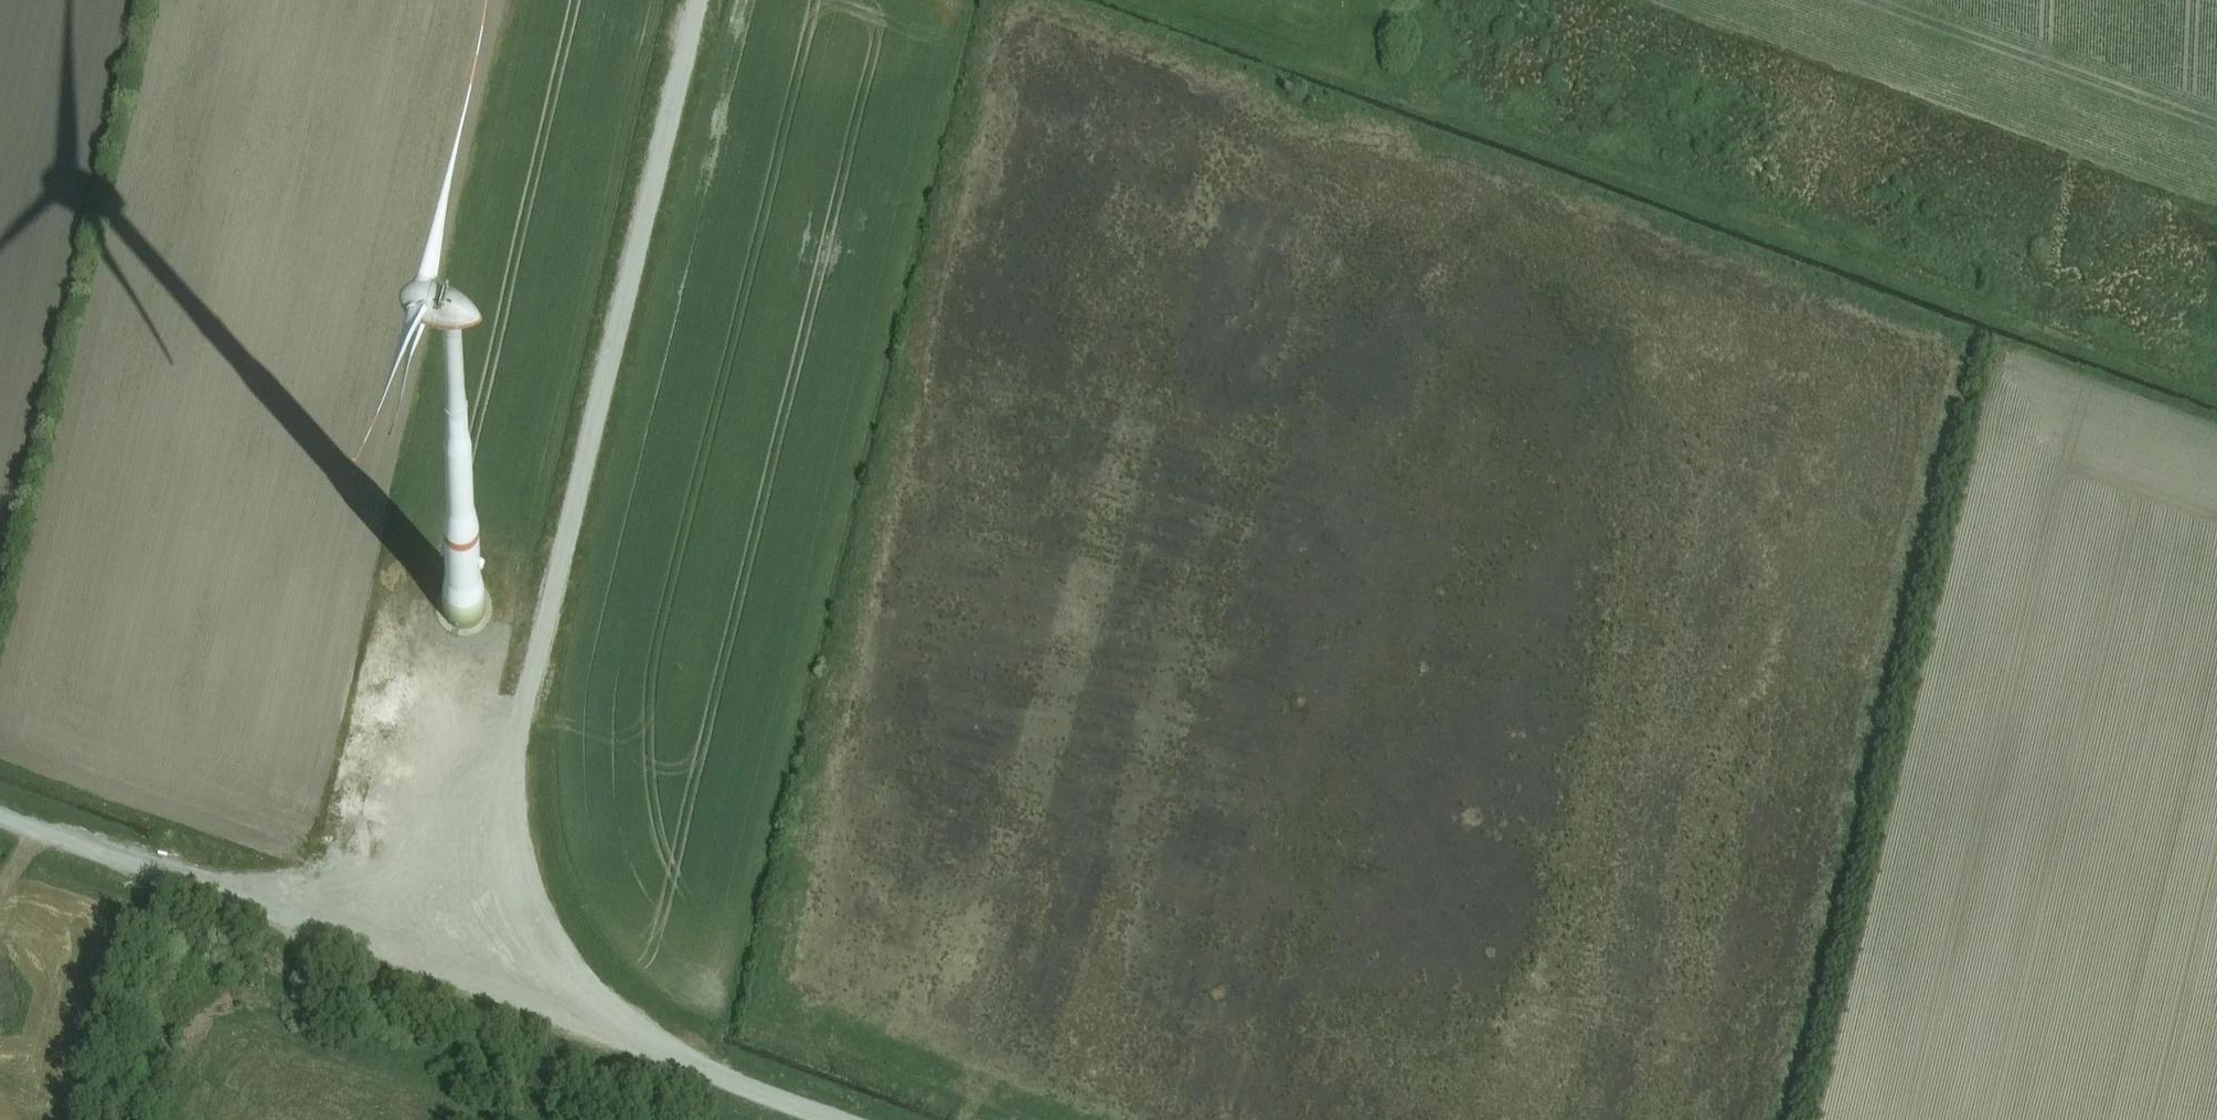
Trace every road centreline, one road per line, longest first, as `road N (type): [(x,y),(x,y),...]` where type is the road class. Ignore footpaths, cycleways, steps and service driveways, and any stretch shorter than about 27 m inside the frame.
road 1 (track): [(700,0),(446,980)]
road 2 (unclassified): [(0,818),(830,1119)]

